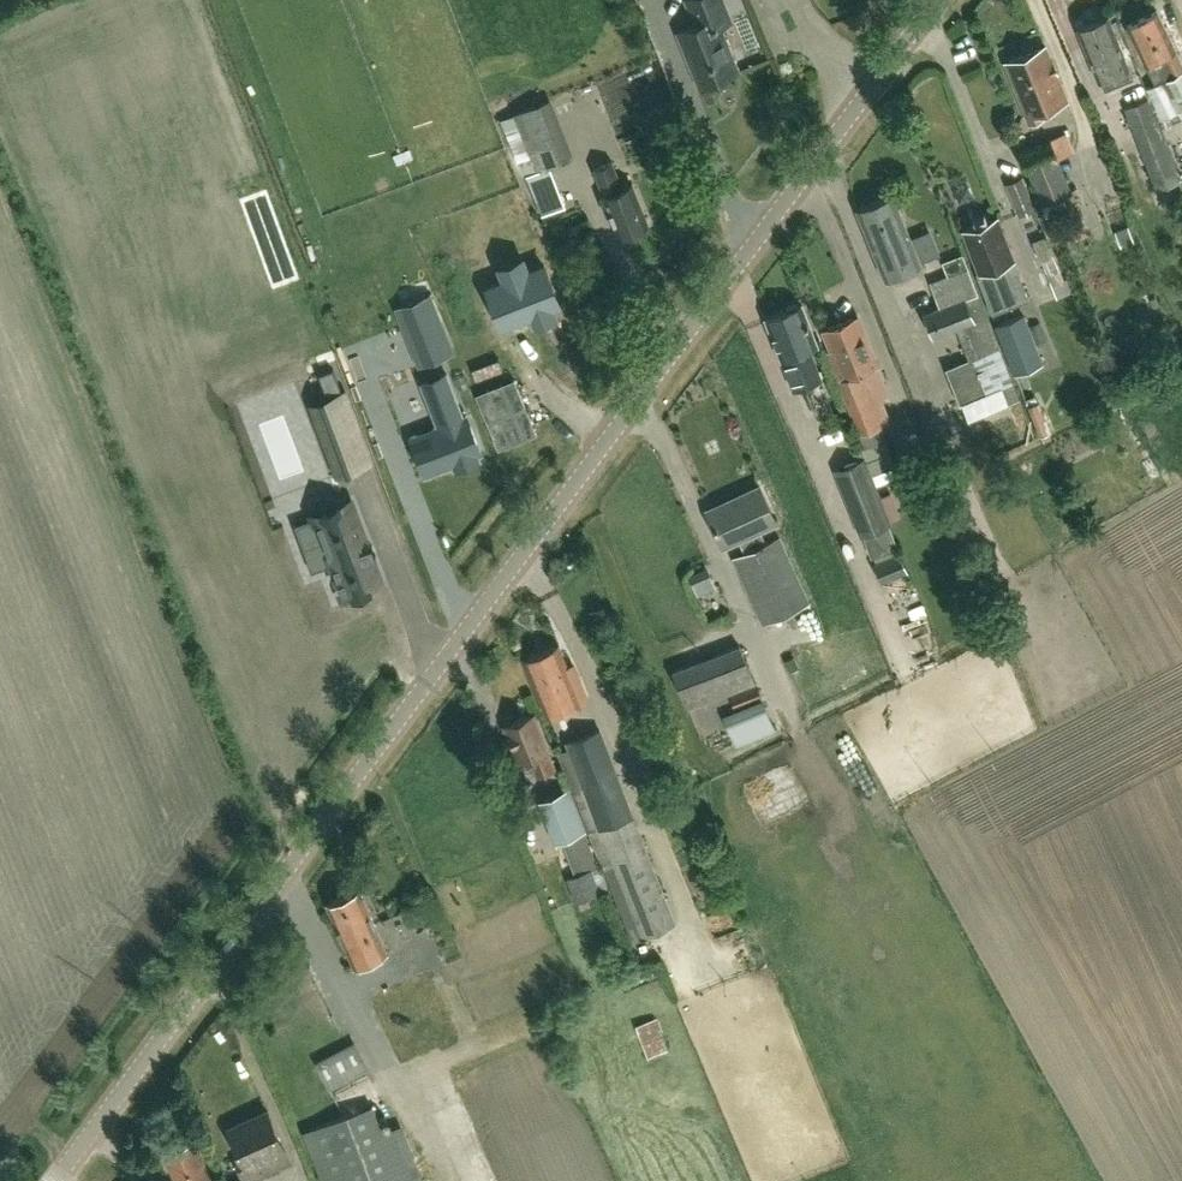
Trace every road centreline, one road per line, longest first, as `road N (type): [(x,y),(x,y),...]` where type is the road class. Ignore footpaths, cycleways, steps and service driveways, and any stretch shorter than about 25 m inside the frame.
road 1 (tertiary): [(57,1180),(935,0)]

